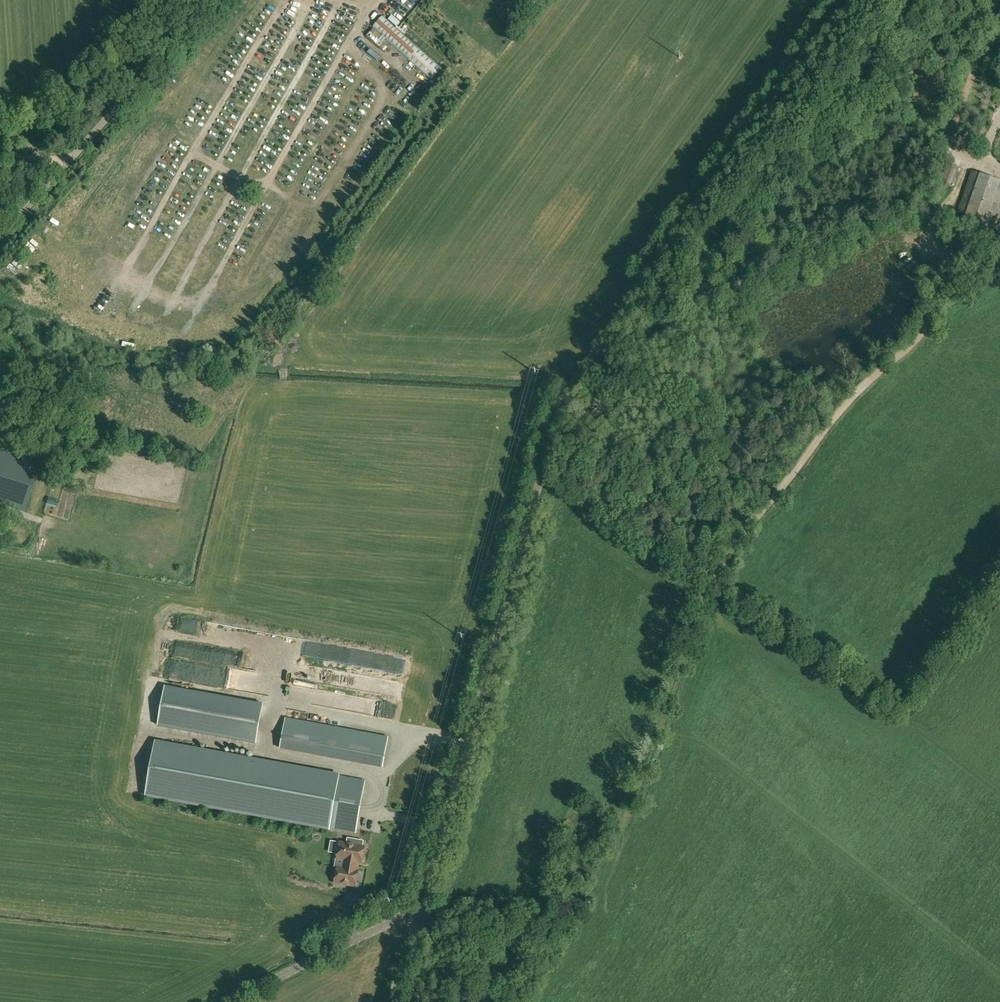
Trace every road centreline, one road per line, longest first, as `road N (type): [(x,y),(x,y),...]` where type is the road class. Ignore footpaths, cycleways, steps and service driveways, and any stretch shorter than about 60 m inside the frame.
road 1 (unclassified): [(419,915),(559,409),(845,0)]
road 2 (unclassified): [(0,239),(214,0)]
road 3 (unclassified): [(232,1001),(419,915)]

